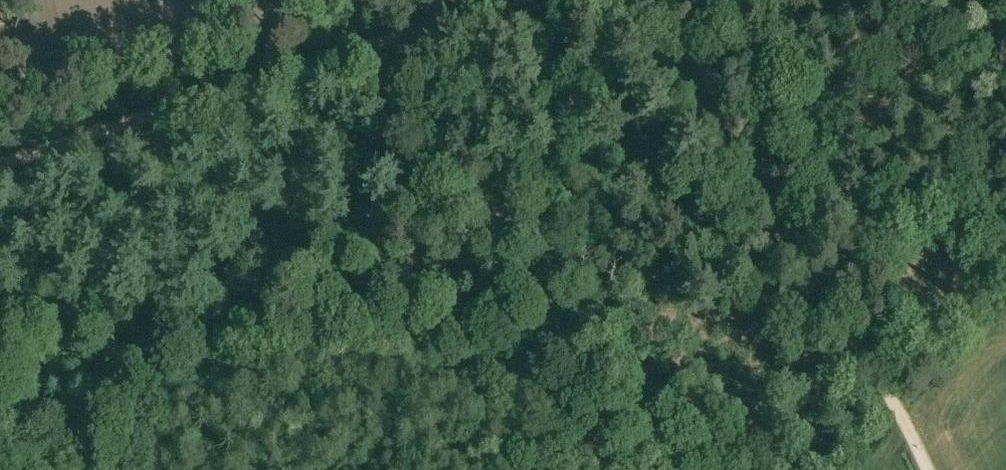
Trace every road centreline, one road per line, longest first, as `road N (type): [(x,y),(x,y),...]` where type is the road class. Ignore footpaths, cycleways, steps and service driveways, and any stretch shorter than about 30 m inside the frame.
road 1 (track): [(612,0),(543,135),(453,239),(361,296),(62,403),(0,438)]
road 2 (track): [(929,469),(874,372),(631,0)]
road 3 (track): [(0,160),(501,0)]

